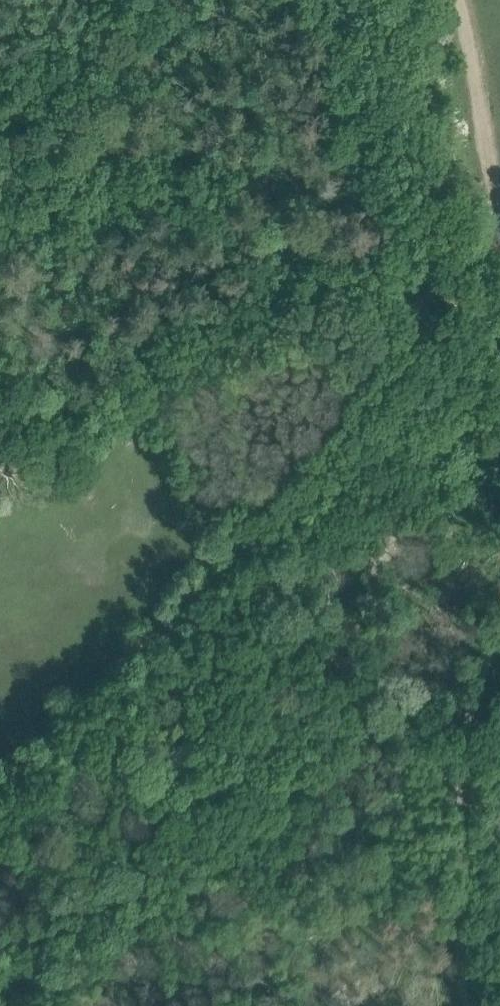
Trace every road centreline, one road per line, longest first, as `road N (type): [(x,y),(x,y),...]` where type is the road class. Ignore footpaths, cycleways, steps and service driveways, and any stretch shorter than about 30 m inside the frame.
road 1 (track): [(499,634),(471,737),(465,1005)]
road 2 (track): [(456,0),(499,210)]

